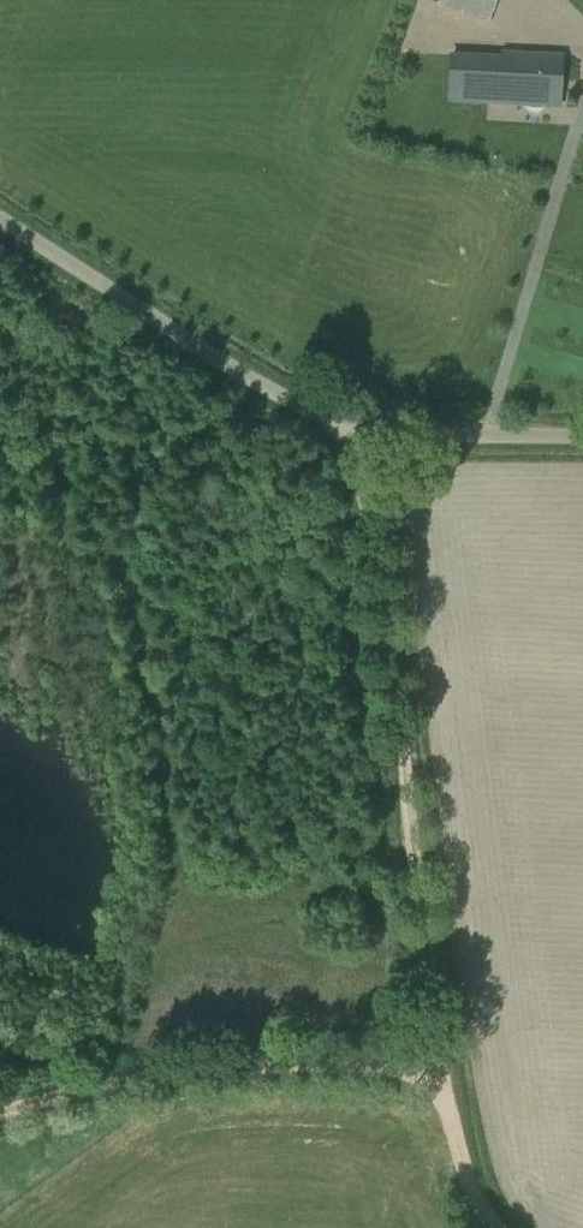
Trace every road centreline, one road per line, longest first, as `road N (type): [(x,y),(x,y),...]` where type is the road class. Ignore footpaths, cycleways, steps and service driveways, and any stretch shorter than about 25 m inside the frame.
road 1 (track): [(444,1078),(354,428)]
road 2 (tertiary): [(582,434),(390,433),(328,421),(0,215)]
road 3 (track): [(508,1227),(476,1186),(444,1078),(355,1046),(79,1087),(0,1120)]

